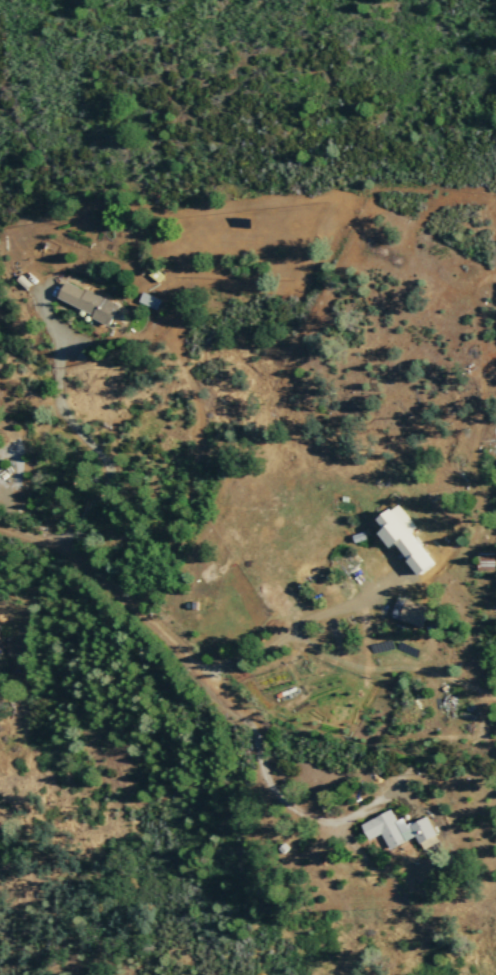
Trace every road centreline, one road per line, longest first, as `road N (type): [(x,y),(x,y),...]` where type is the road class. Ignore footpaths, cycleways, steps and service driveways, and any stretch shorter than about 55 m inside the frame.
road 1 (residential): [(0,521),(90,575),(262,725)]

